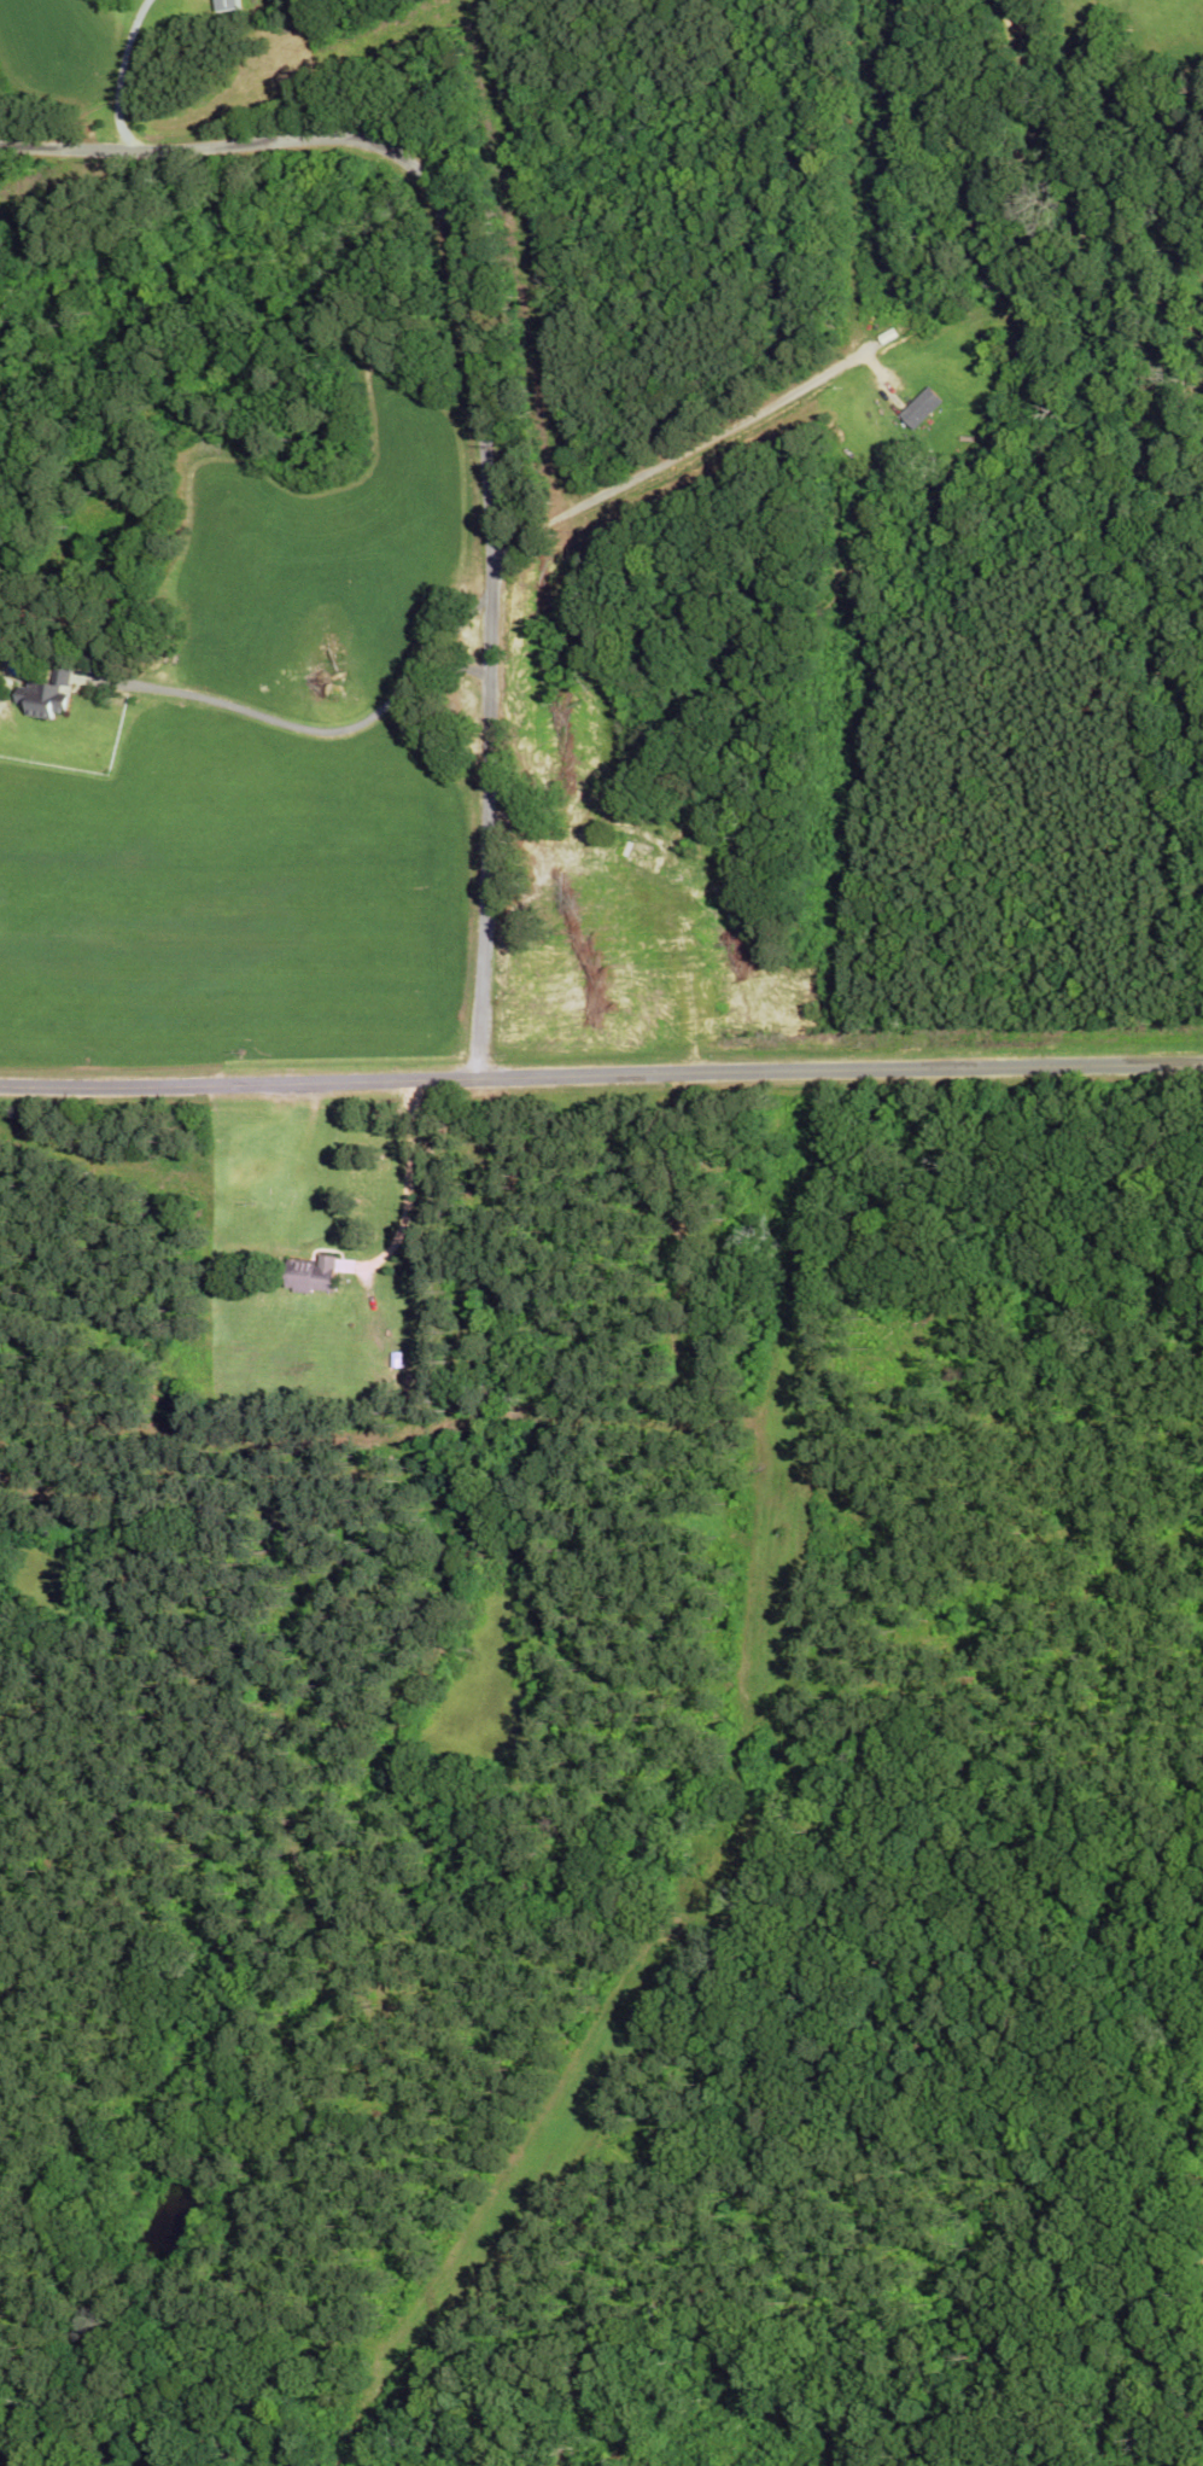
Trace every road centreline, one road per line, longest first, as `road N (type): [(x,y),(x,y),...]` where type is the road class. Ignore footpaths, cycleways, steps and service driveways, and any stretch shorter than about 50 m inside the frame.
road 1 (residential): [(0,1088),(1202,1067)]
road 2 (residential): [(490,559),(480,398),(460,282),(444,225),(409,164),(367,142),(321,139),(142,155),(0,151)]
road 3 (residential): [(479,1080),(490,559)]
road 4 (residential): [(490,559),(868,349)]

